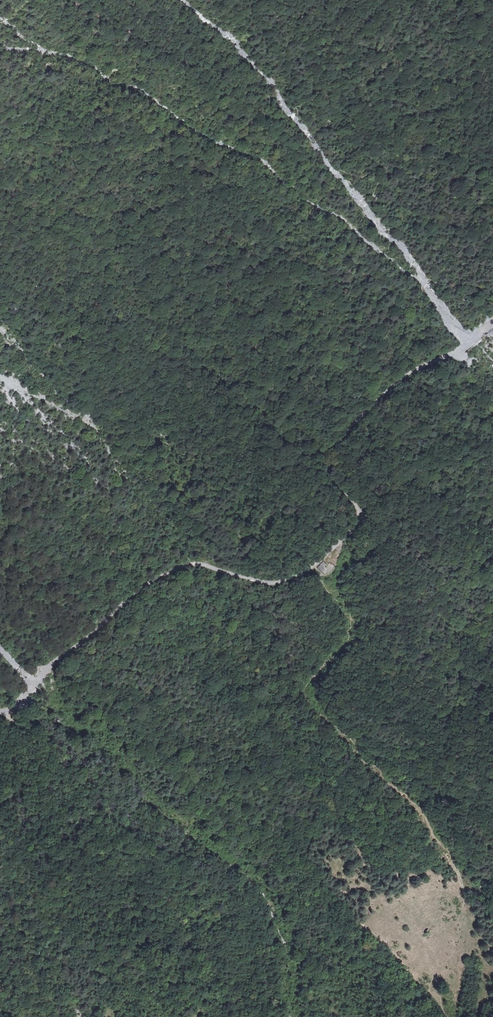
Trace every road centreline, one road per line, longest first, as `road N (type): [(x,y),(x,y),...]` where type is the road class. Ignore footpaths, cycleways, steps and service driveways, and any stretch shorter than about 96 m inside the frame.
road 1 (track): [(492,323),(398,381),(325,454),(321,469),(359,514),(321,560),(273,584),(199,564),(159,578),(50,664),(7,711)]

